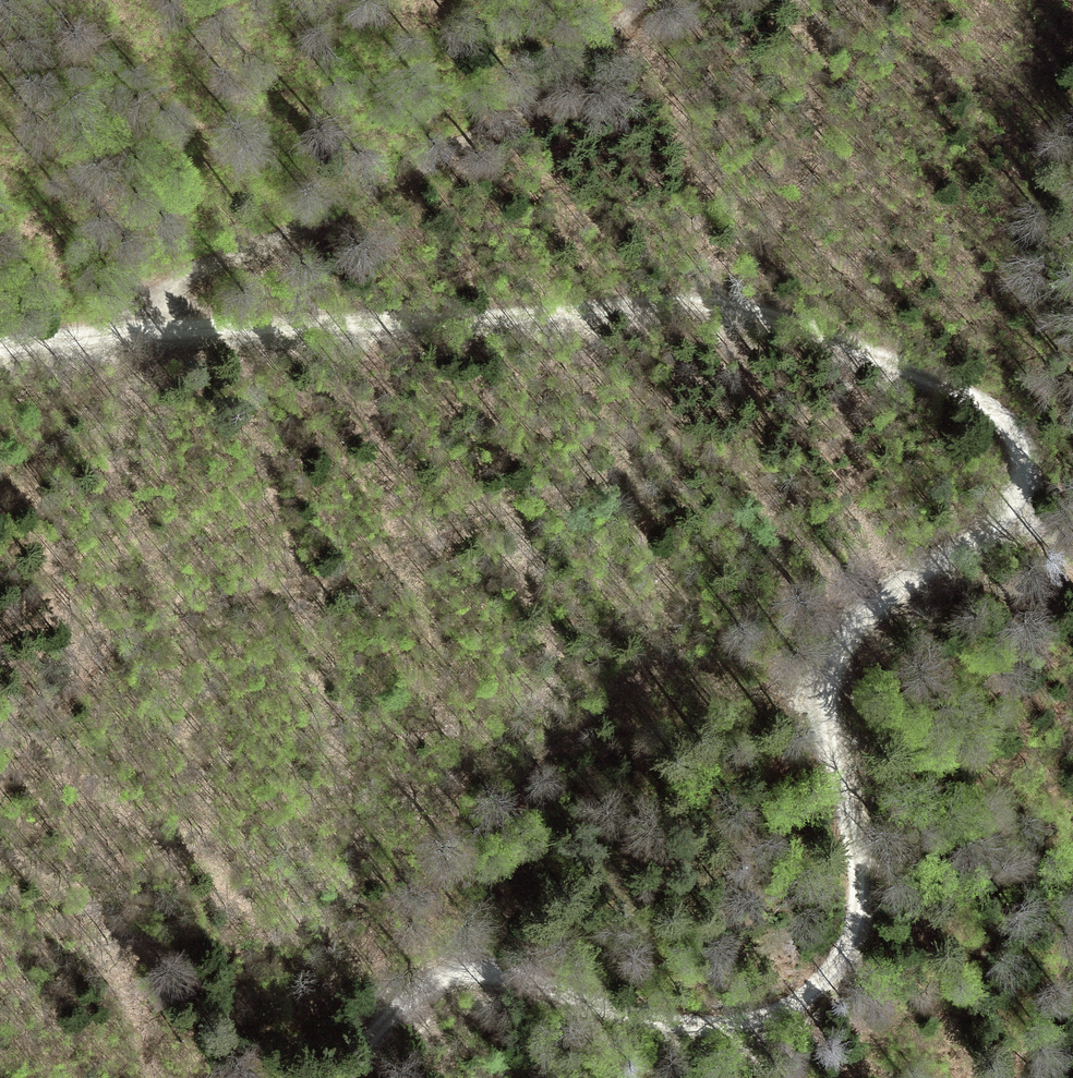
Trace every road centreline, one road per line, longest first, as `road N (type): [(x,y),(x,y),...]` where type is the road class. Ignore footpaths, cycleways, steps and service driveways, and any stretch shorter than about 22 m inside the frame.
road 1 (unclassified): [(346,1077),(388,1024),(454,979),(483,973),(692,1023),(763,1017),(817,986),(850,939),(860,894),(830,736),(833,658),(870,610),(1013,502),(1021,469),(1011,430),(967,395),(847,344),(711,305),(129,331),(0,349)]
road 2 (track): [(0,795),(83,685),(128,645),(242,598),(365,571),(666,451),(714,455),(763,493),(801,642),(828,673)]
road 3 (track): [(129,331),(166,287),(193,271),(338,211),(499,125),(660,0)]
road 4 (track): [(870,610),(915,610),(1002,589),(1072,583)]

